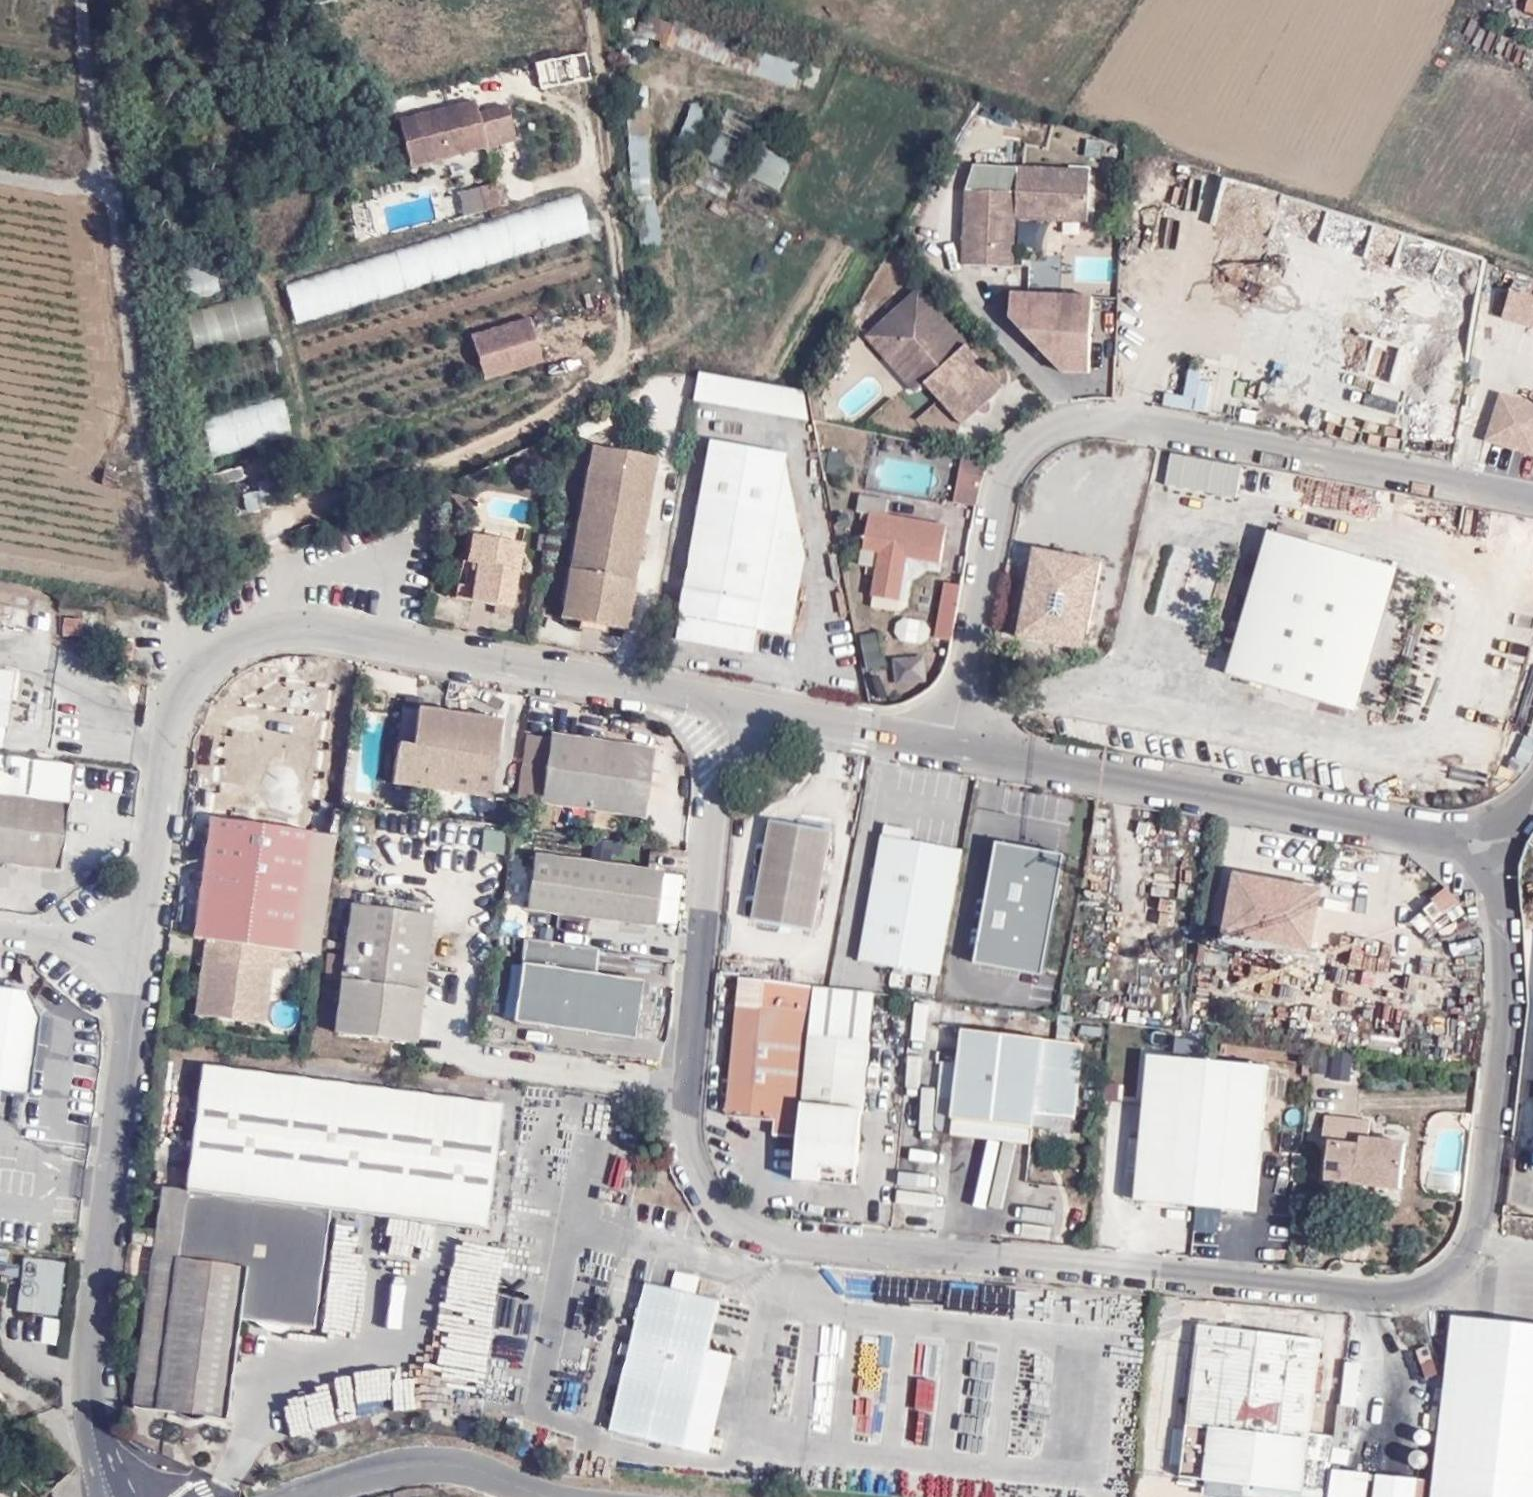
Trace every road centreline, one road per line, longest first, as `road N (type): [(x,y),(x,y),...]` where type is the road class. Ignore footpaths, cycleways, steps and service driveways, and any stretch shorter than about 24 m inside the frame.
road 1 (unclassified): [(1492,848),(1504,999),(1472,1242),(1447,1279),(1406,1299),(774,1233),(743,1221),(708,1191),(684,1151),(683,1076),(740,705)]
road 2 (track): [(169,557),(454,460),(610,378),(623,312),(591,0)]
road 3 (unclassified): [(1532,493),(1090,417),(1012,456),(954,746)]
road 4 (unclassified): [(191,674),(273,629),(305,623),(740,705)]
road 5 (unclassified): [(112,1496),(92,1419),(89,1346),(144,940)]
road 6 (unclassified): [(1492,848),(954,746)]
road 7 (unclassified): [(105,171),(191,674)]
road 8 (unclassified): [(144,940),(170,748),(191,674)]
road 9 (unclassified): [(299,1496),(402,1464),(451,1465),(553,1496)]
road 10 (unclassified): [(954,746),(740,705)]
road 11 (unclassified): [(82,0),(105,171)]
road 12 (residential): [(144,940),(0,923)]

